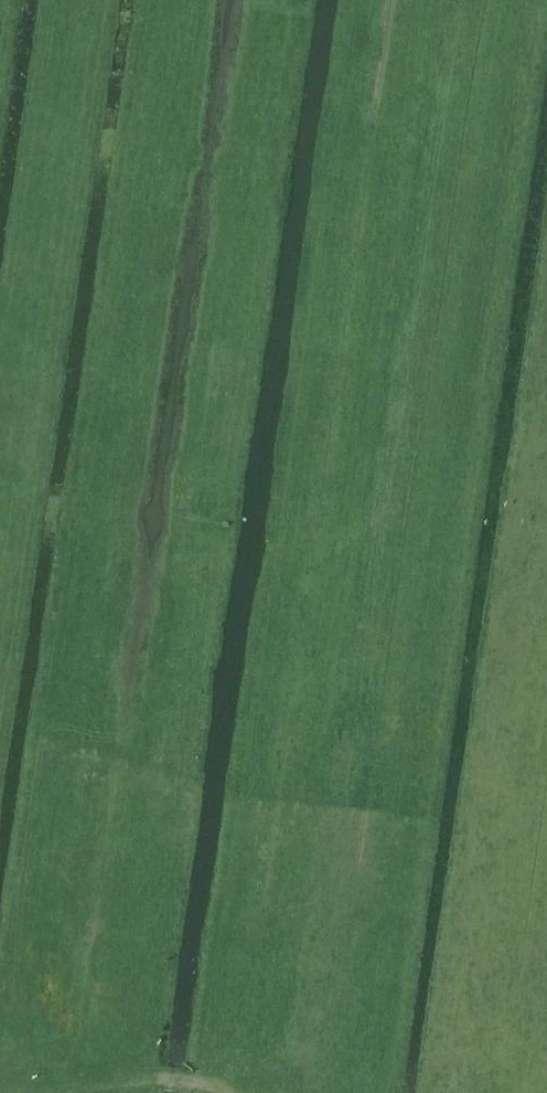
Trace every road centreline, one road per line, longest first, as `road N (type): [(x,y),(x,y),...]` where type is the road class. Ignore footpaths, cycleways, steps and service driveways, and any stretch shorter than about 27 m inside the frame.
road 1 (track): [(237,1092),(215,1074),(41,1092)]

